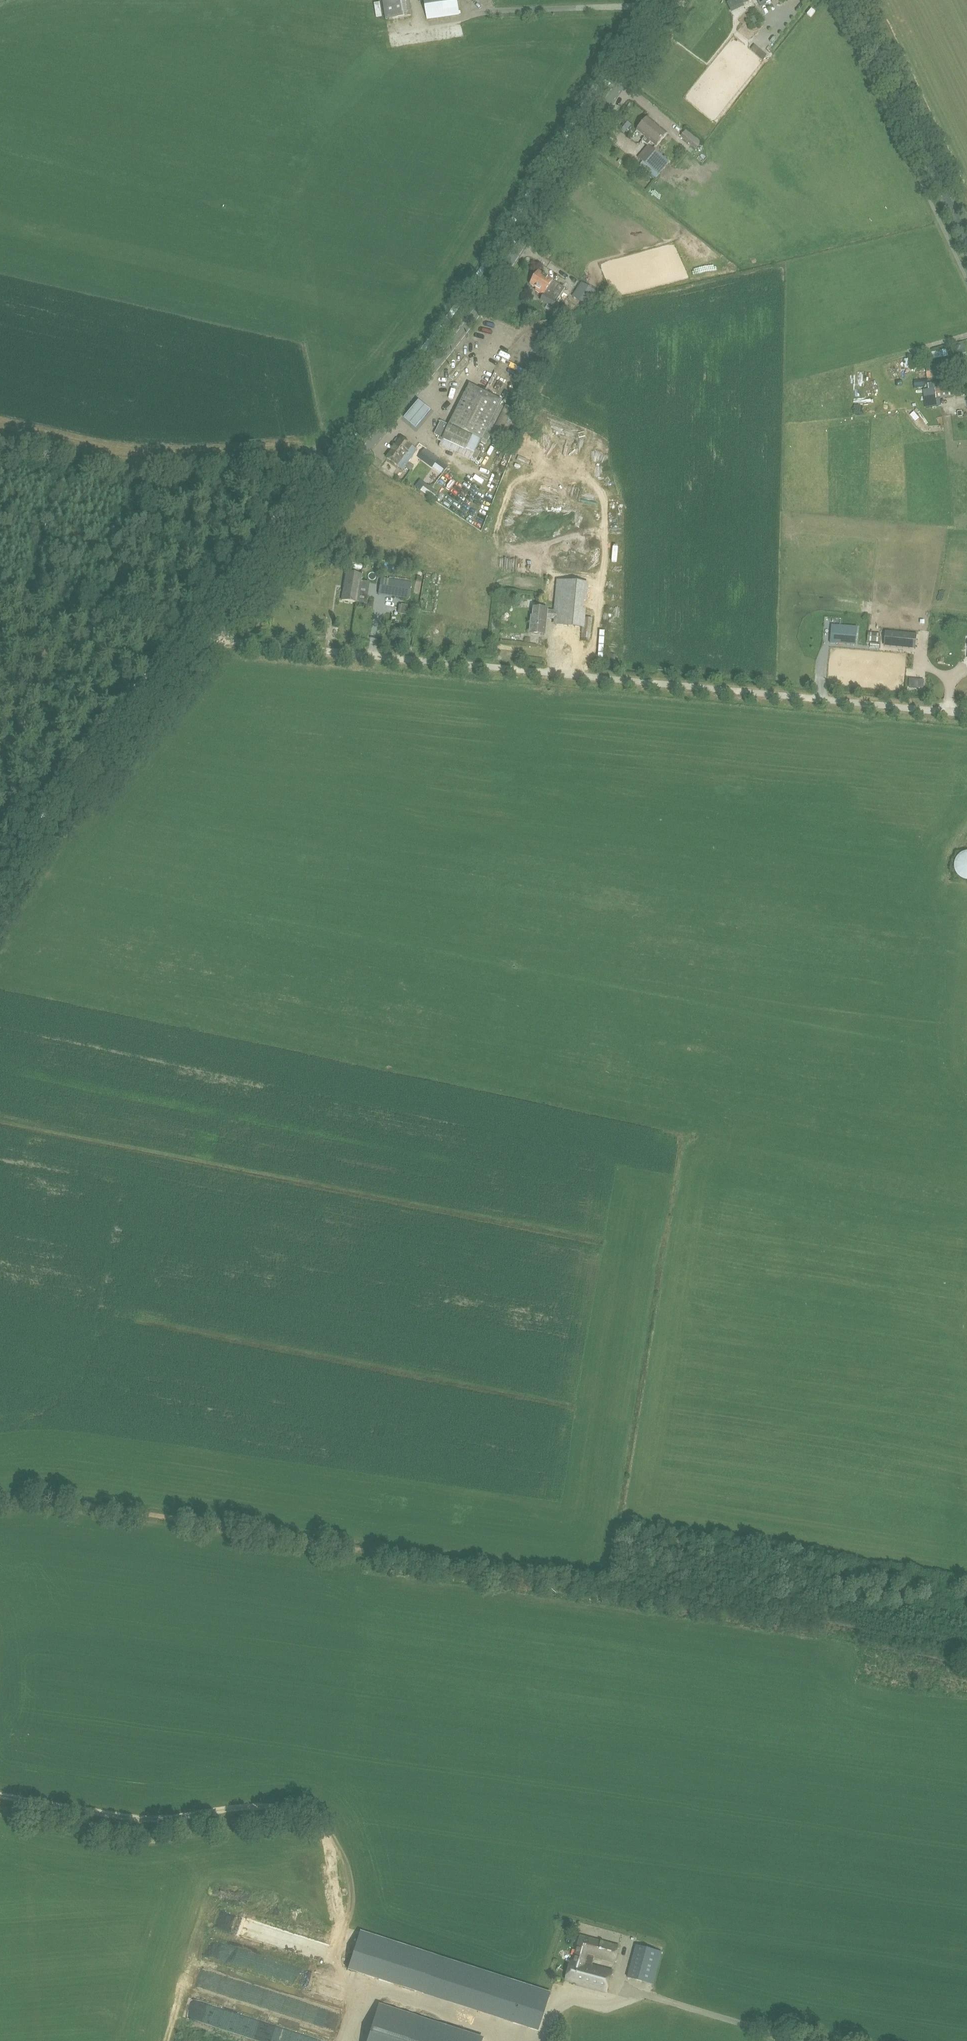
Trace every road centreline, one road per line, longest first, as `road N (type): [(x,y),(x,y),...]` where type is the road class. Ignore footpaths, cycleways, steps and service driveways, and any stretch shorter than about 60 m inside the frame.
road 1 (secondary): [(213,637),(468,321),(675,0)]
road 2 (unclassified): [(213,637),(966,714)]
road 3 (unclassified): [(0,1512),(81,1514),(349,1558),(359,1566),(357,1605)]
road 4 (secondary): [(0,902),(213,637)]
road 5 (tertiary): [(966,238),(855,0)]

